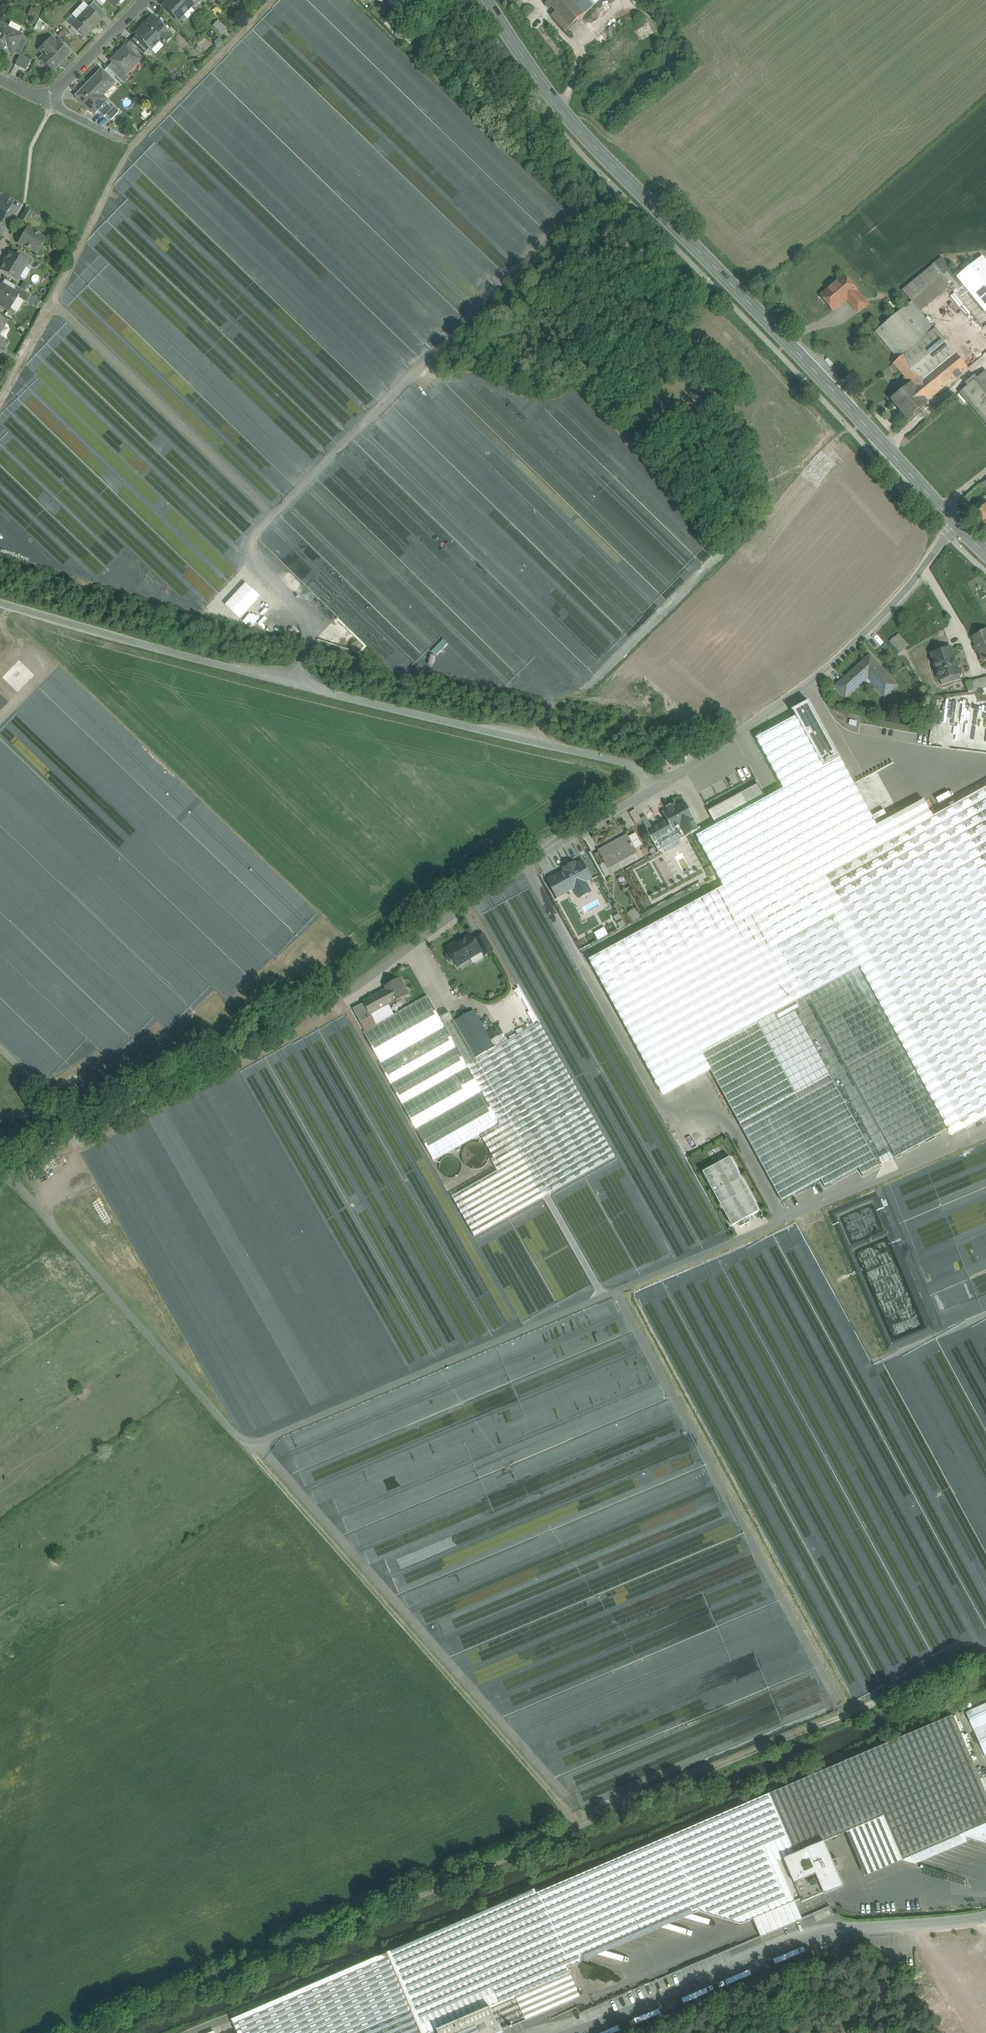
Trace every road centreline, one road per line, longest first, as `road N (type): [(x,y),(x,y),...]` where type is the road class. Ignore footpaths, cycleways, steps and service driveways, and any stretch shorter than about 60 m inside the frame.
road 1 (track): [(255,1443),(985,1138)]
road 2 (secondary): [(958,525),(555,102),(488,0)]
road 3 (unclassified): [(657,787),(625,763),(262,677),(0,603)]
road 4 (unclassified): [(657,787),(472,899),(349,992),(83,1131)]
road 5 (track): [(577,1829),(103,2032)]
road 6 (track): [(255,1443),(577,1829)]
road 7 (unclassified): [(985,1919),(834,1930),(524,2032)]
road 8 (track): [(577,1829),(985,1653)]
road 9 (unclassified): [(958,525),(832,664),(657,787)]
road 10 (track): [(5,1169),(236,1437),(255,1443)]
road 11 (track): [(0,398),(134,145)]
road 12 (track): [(134,145),(272,0)]
road 13 (residential): [(144,0),(47,101)]
road 14 (track): [(834,1930),(769,2032)]

